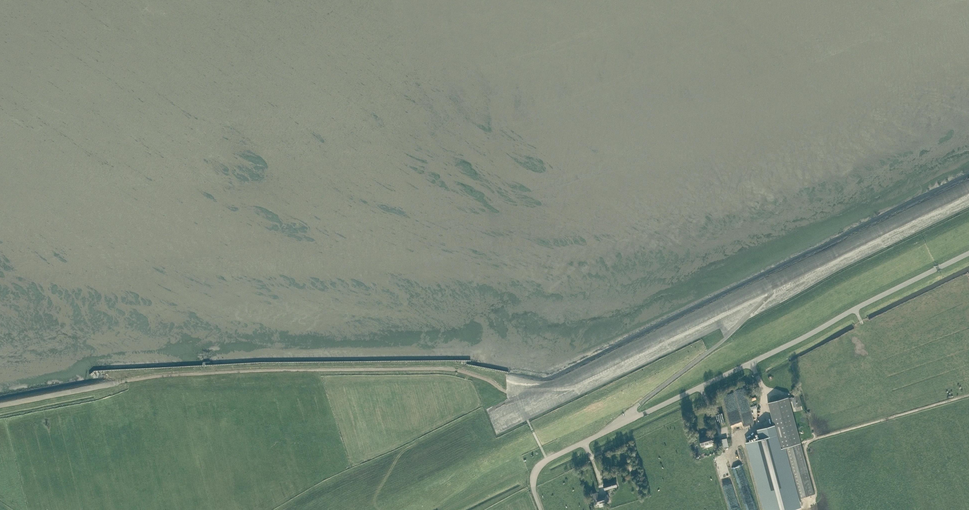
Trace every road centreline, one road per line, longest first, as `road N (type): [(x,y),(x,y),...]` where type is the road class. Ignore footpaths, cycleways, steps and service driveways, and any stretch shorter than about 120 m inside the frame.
road 1 (unclassified): [(541,509),(534,483),(547,460),(968,253)]

